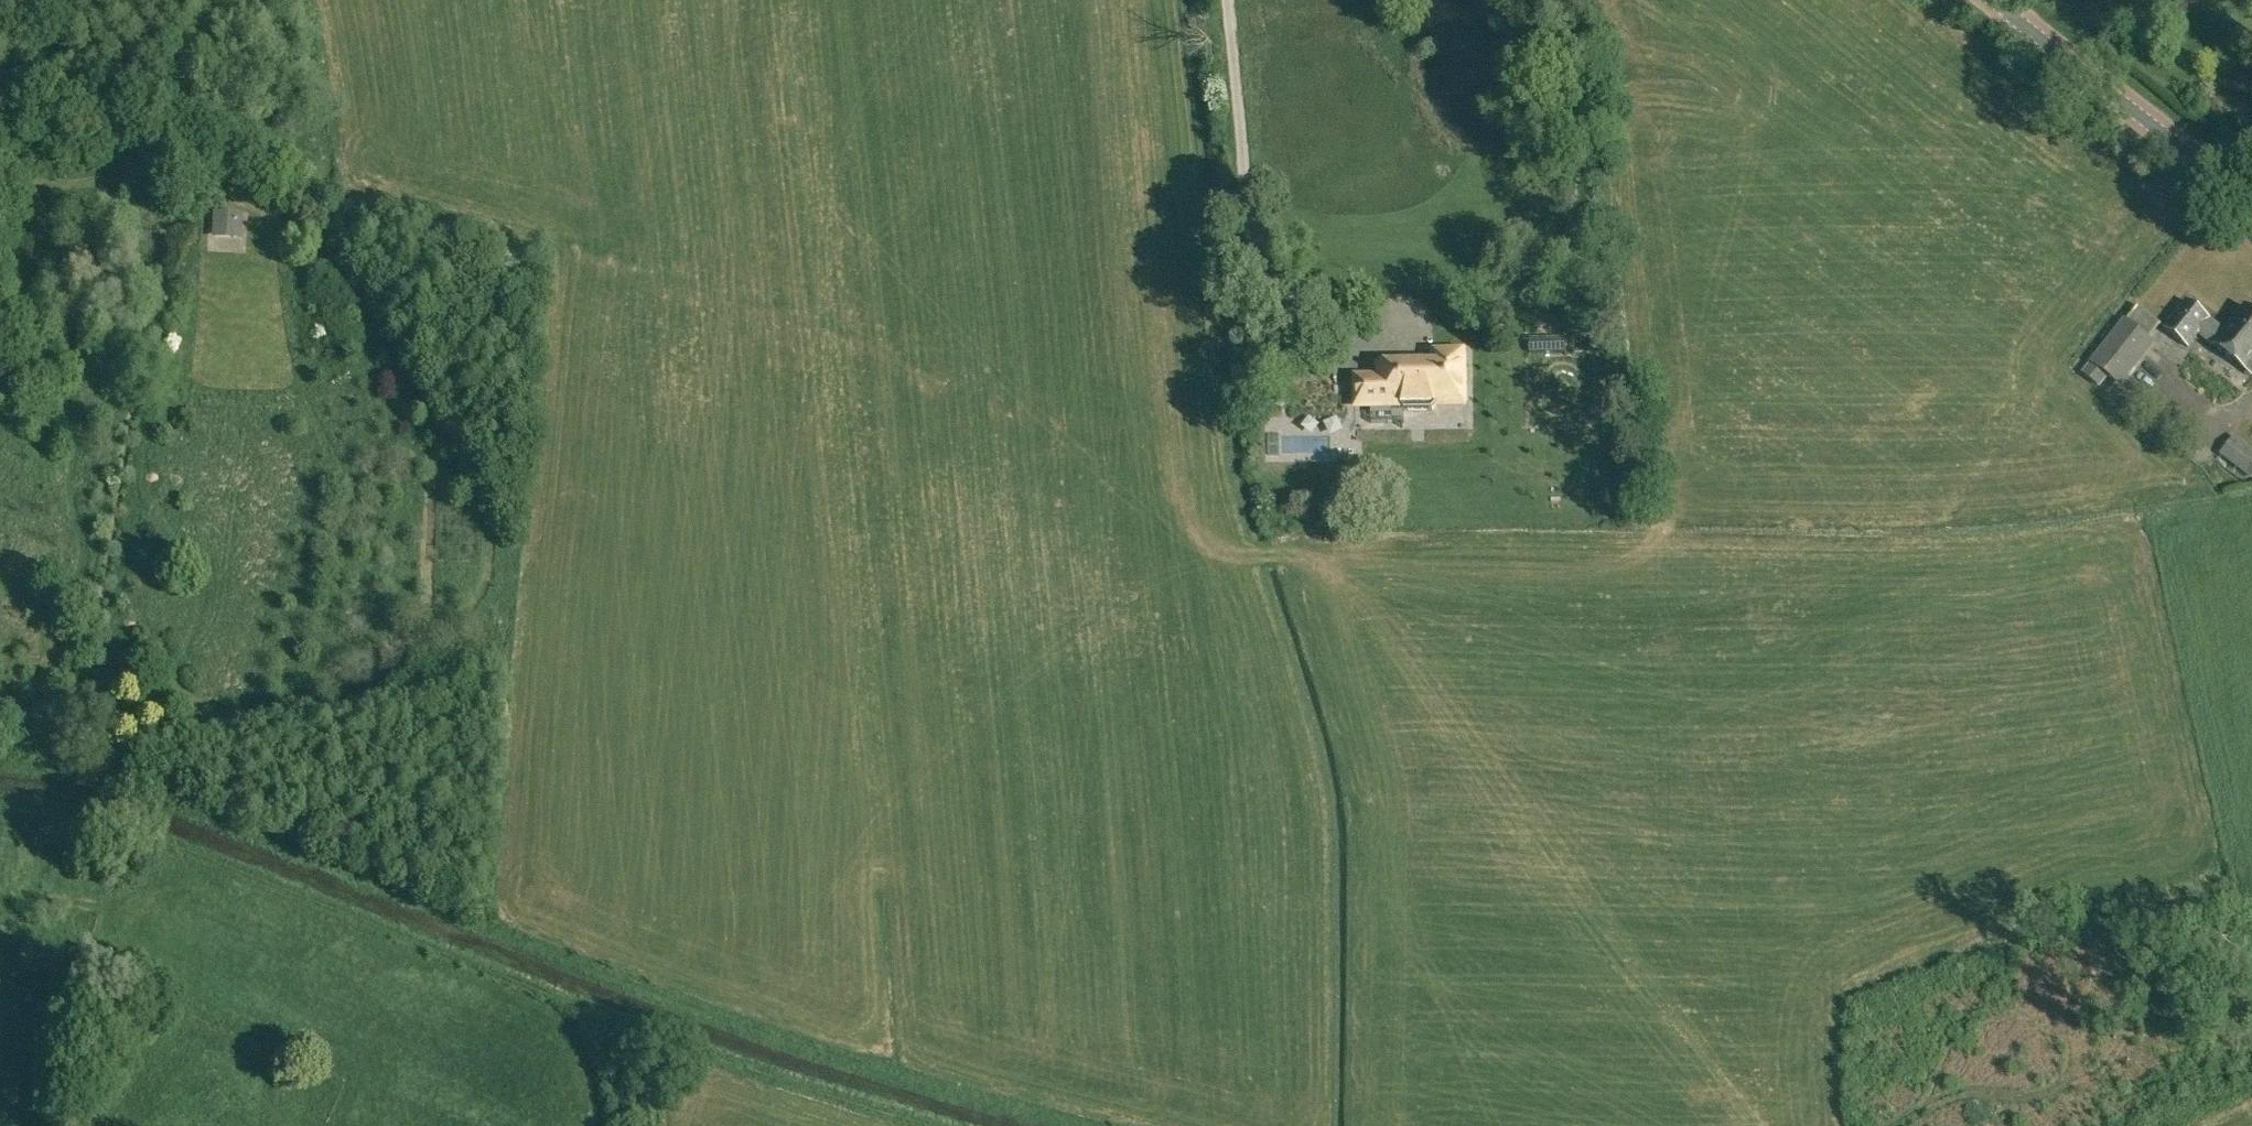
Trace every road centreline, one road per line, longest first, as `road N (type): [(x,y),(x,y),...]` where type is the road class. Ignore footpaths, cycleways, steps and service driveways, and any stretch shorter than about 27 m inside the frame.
road 1 (primary): [(2251,201),(1991,0)]
road 2 (track): [(0,181),(166,174)]

